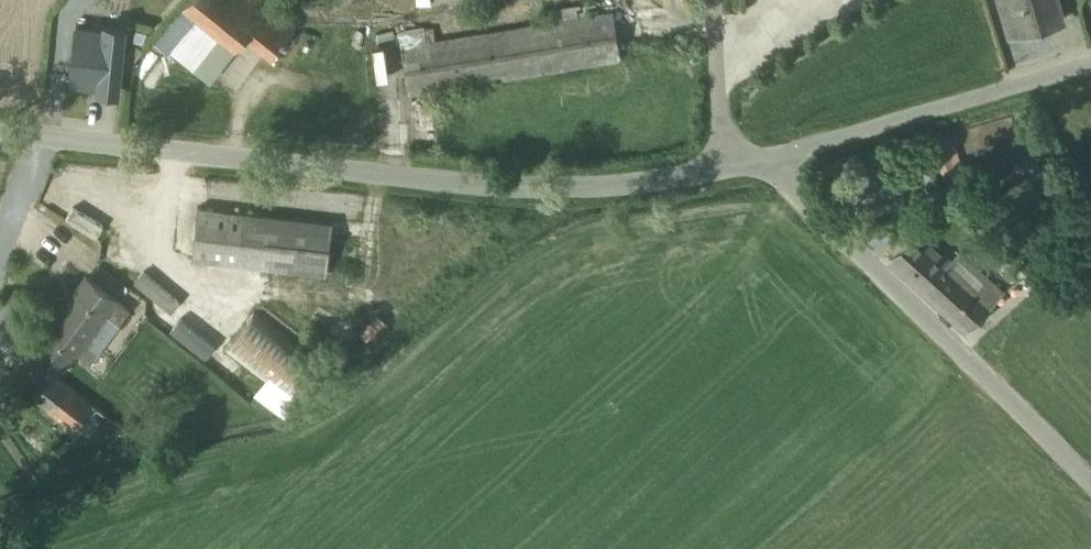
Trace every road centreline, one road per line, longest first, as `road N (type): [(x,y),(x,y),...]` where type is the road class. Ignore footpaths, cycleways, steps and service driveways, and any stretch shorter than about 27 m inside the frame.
road 1 (unclassified): [(729,169),(551,186),(0,133)]
road 2 (unclassified): [(1090,482),(763,162)]
road 3 (unclassified): [(1090,68),(763,162)]
road 4 (unclassified): [(714,0),(729,169)]
road 5 (track): [(40,137),(0,266)]

